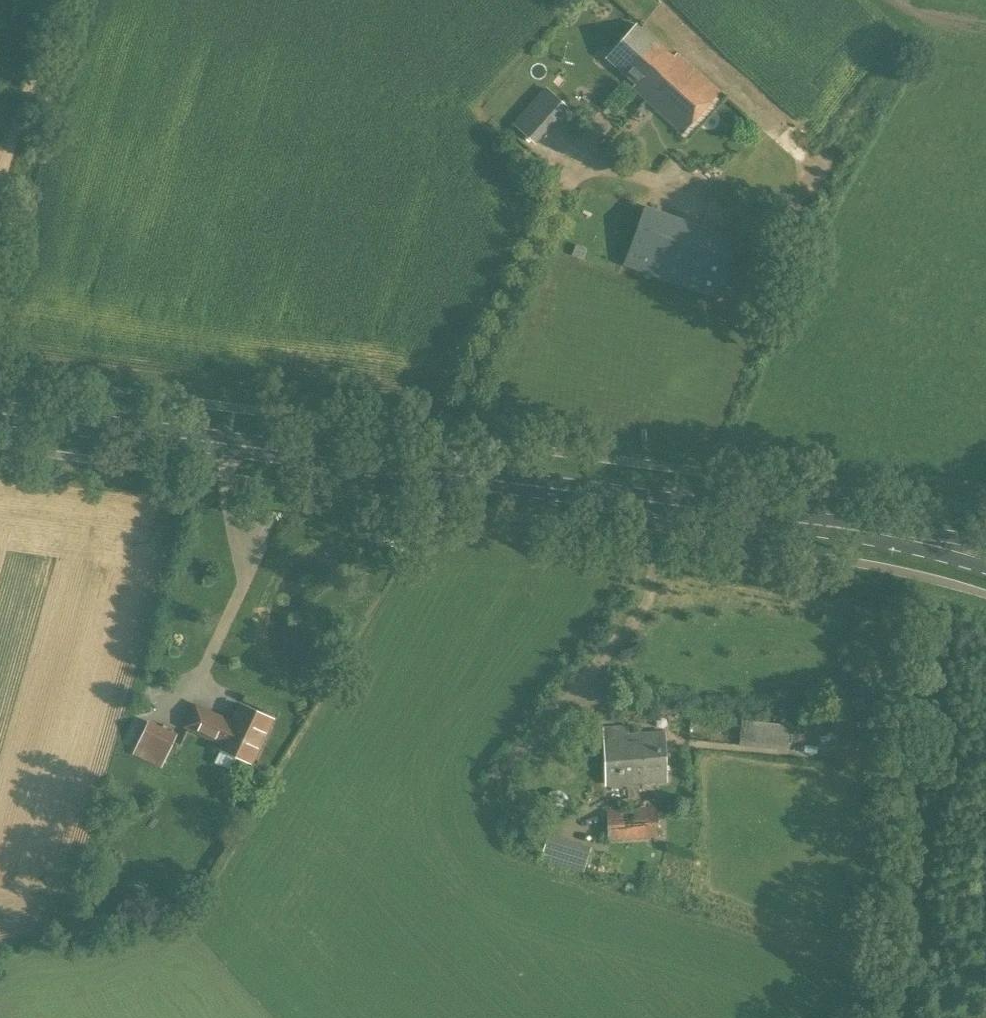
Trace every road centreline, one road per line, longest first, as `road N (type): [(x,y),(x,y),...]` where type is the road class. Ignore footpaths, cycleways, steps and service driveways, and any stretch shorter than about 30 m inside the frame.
road 1 (primary): [(881,536),(0,409)]
road 2 (track): [(58,0),(0,182)]

